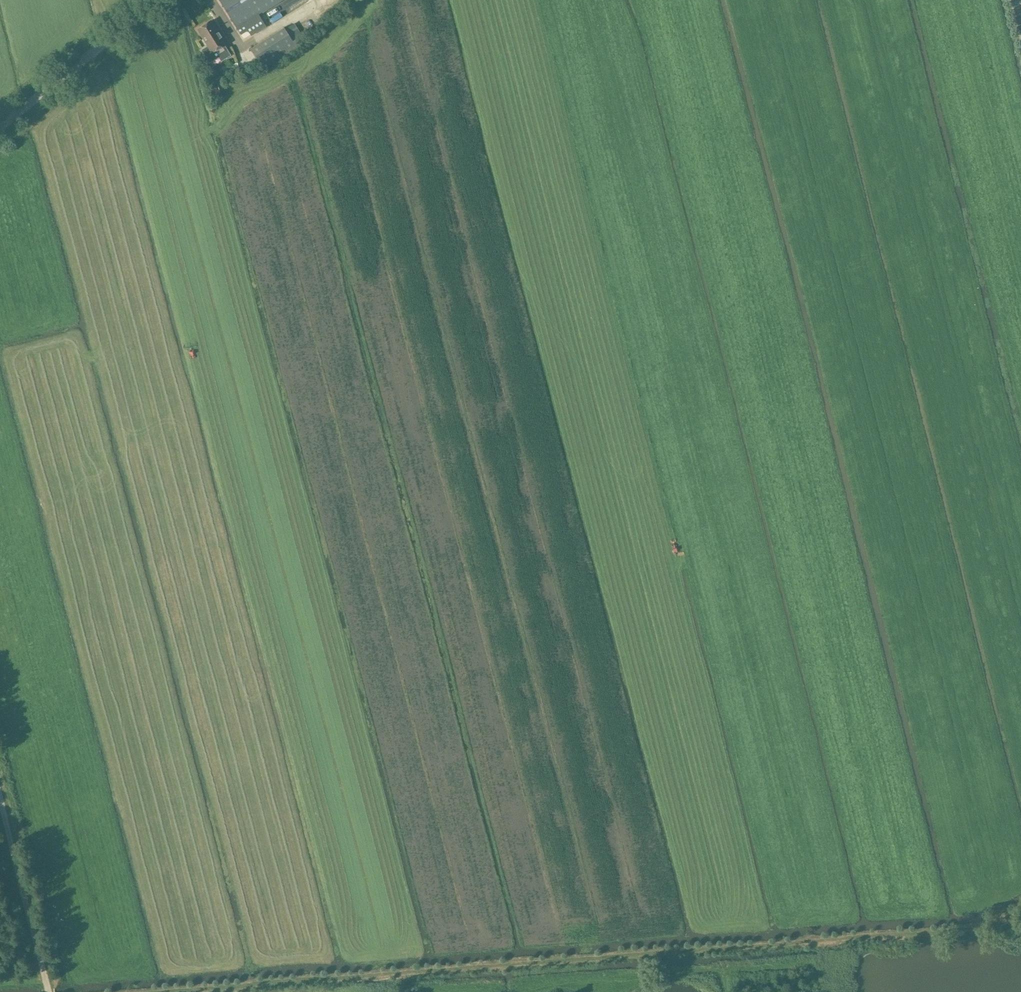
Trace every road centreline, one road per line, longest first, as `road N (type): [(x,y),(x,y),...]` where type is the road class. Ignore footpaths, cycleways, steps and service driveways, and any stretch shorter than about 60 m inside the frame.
road 1 (unclassified): [(0,126),(157,0)]

